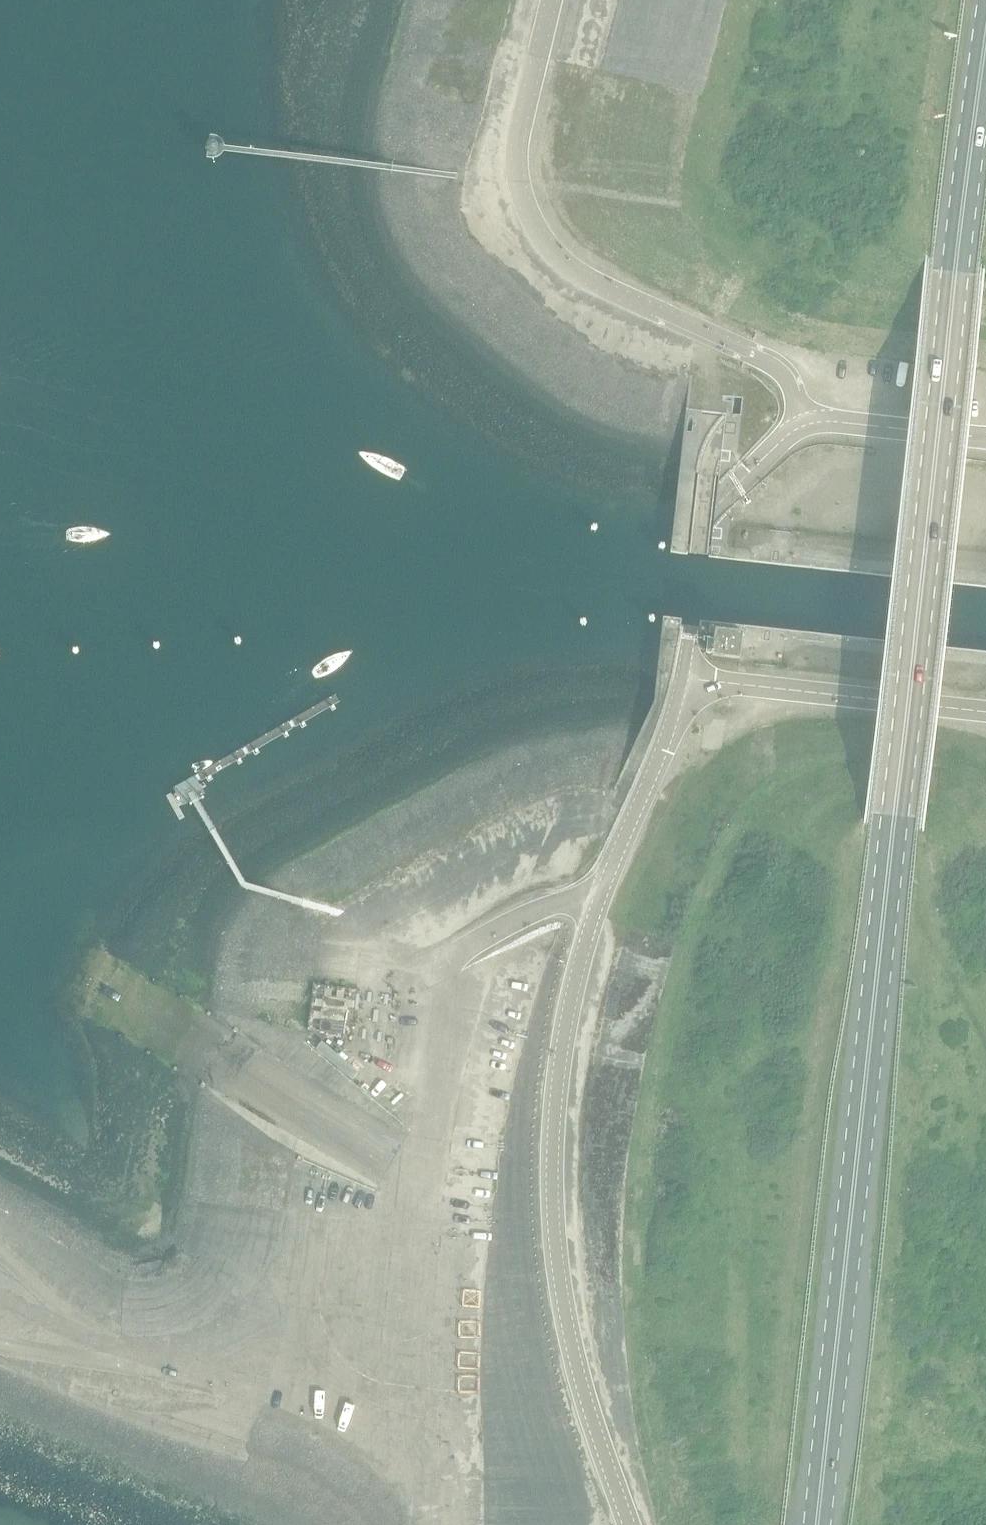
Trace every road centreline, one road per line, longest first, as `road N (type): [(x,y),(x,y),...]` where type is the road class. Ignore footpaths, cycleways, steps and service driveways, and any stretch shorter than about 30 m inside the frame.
road 1 (primary): [(819,1524),(985,16)]
road 2 (unclassified): [(597,905),(551,905),(456,960),(394,1274),(320,1352),(225,1370),(172,1367)]
road 3 (unclassified): [(628,1524),(564,1312),(552,1193),(562,1052),(597,905)]
road 4 (unclassified): [(807,421),(771,365),(577,272),(533,223),(518,152),(551,0)]
road 5 (unclassified): [(682,678),(985,713)]
road 6 (unclassified): [(682,678),(709,515),(807,421)]
road 7 (unclassified): [(597,905),(654,771),(682,678)]
road 8 (unclassified): [(985,436),(807,421)]
road 9 (unclassified): [(172,1367),(0,1342)]

